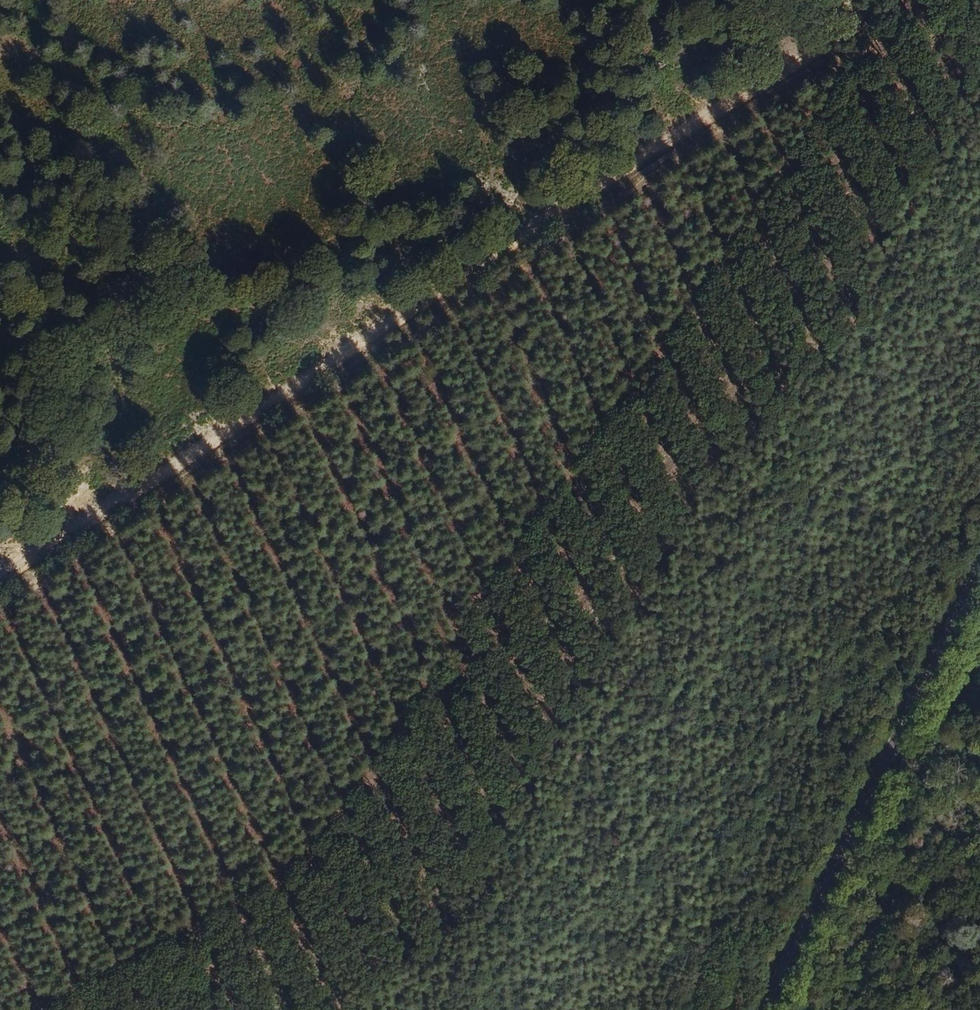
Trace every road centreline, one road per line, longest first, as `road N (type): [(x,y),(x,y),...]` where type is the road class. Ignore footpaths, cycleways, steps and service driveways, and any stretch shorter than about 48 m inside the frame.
road 1 (track): [(859,37),(0,577)]
road 2 (primary): [(761,1009),(979,567)]

